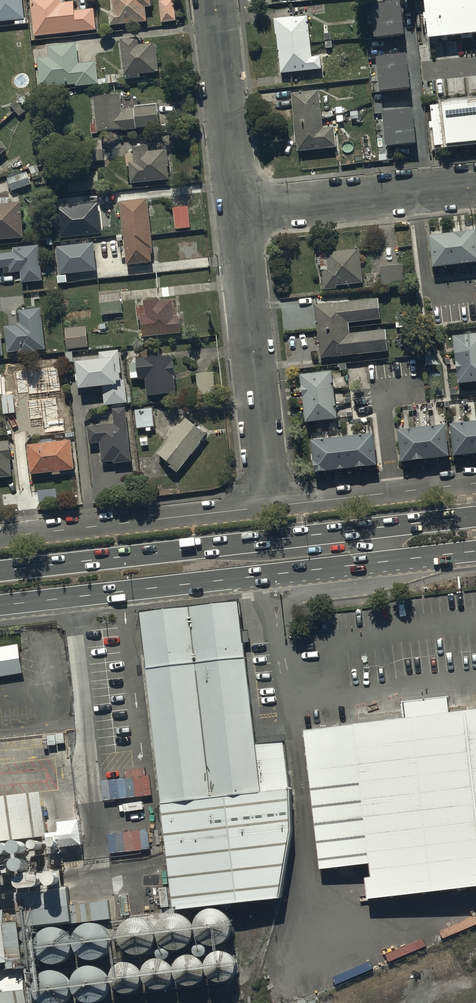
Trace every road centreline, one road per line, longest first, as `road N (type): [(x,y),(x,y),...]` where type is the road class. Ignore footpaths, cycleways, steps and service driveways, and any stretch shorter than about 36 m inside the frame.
road 1 (primary): [(381,562),(0,606)]
road 2 (primary): [(0,571),(377,528)]
road 3 (residential): [(270,507),(239,212)]
road 4 (residential): [(0,538),(270,507)]
road 5 (residential): [(239,212),(475,186)]
road 6 (residential): [(239,212),(215,0)]
road 7 (residential): [(270,507),(475,483)]

